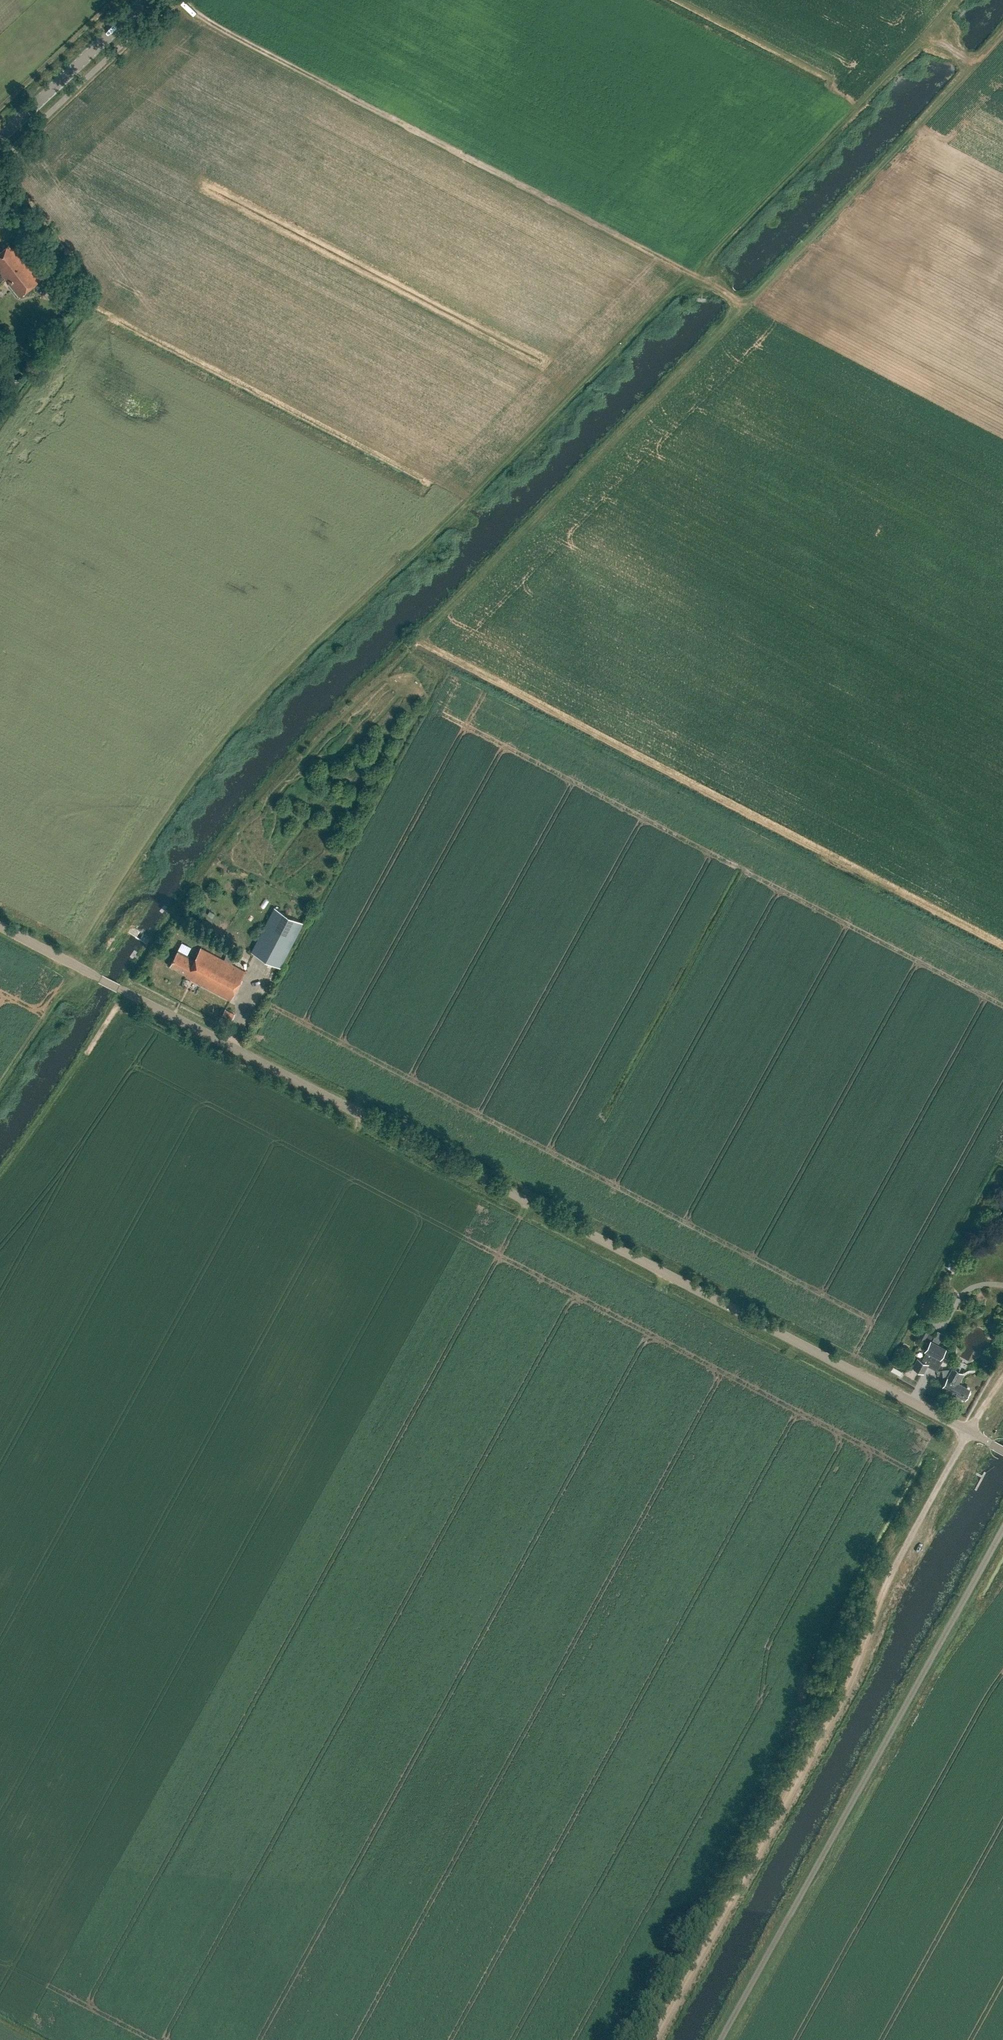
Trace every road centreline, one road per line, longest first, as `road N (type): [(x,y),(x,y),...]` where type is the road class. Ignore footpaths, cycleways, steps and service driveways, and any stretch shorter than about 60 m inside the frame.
road 1 (unclassified): [(1002,1450),(0,926)]
road 2 (track): [(656,2039),(828,1730),(858,1667),(886,1576),(969,1431)]
road 3 (unclassified): [(723,2039),(1002,1532)]
road 4 (secondary): [(0,137),(146,0)]

